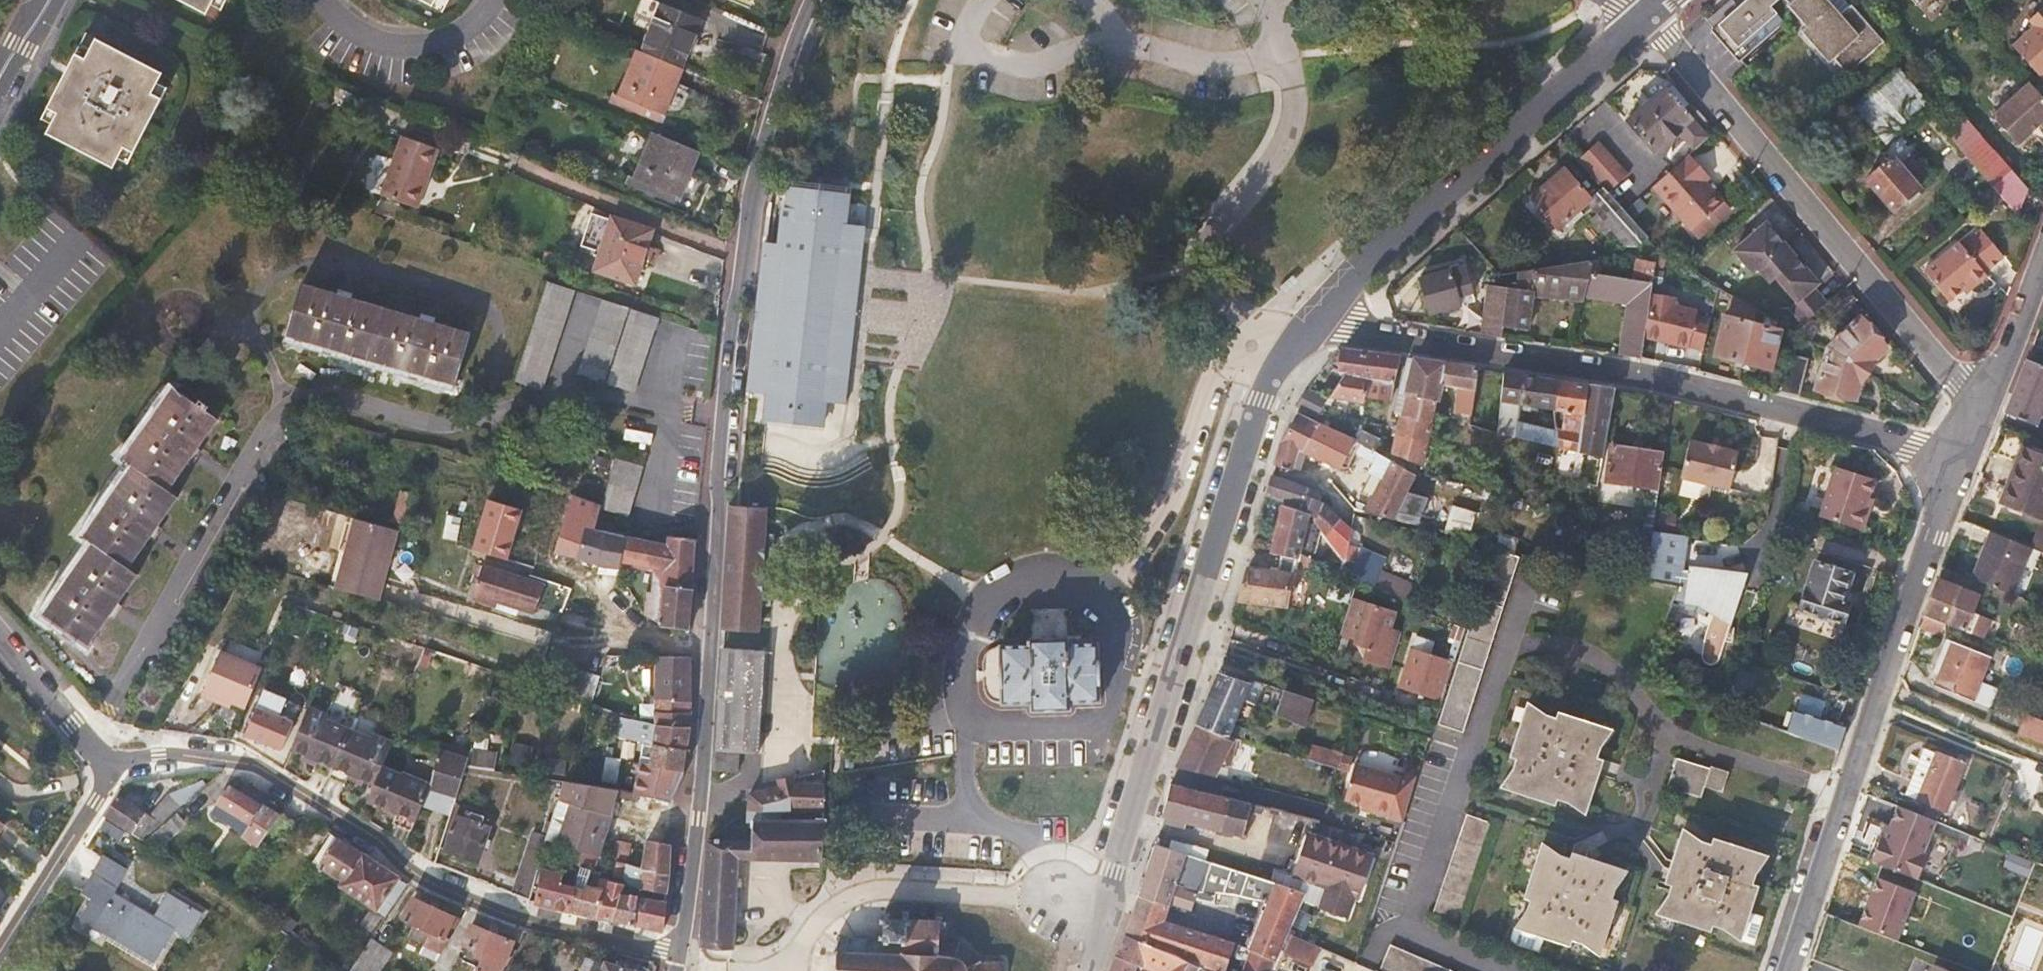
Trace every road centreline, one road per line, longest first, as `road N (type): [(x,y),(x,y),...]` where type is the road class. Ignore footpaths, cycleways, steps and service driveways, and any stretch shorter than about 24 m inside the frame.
road 1 (residential): [(679,954),(699,818),(727,362),(758,174),(817,0)]
road 2 (tertiary): [(1089,970),(1262,401),(1311,324)]
road 3 (residential): [(1311,324),(1625,375),(1966,460)]
road 4 (residential): [(119,762),(158,755),(254,764),(425,873),(515,915),(679,954)]
road 5 (residential): [(1791,970),(1966,460)]
road 6 (residential): [(1648,20),(1982,418)]
road 7 (tertiary): [(1648,20),(1311,324)]
road 8 (residential): [(0,948),(119,762)]
road 9 (residential): [(325,0),(368,40),(406,45),(447,41),(493,0)]
road 10 (residential): [(2042,252),(1982,418)]
road 11 (residential): [(0,642),(72,724),(119,762)]

